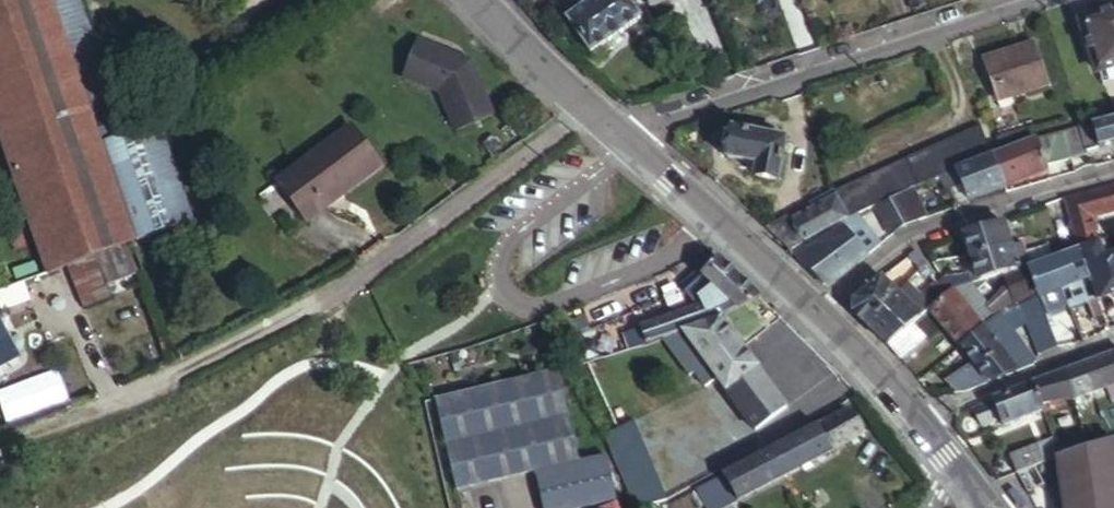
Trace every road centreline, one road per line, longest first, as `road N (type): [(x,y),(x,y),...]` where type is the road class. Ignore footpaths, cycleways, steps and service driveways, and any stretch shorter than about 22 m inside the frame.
road 1 (unclassified): [(1036,0),(648,127),(630,146)]
road 2 (residential): [(810,311),(909,230),(1113,167)]
road 3 (tertiary): [(630,146),(810,311)]
road 4 (unclassified): [(1113,338),(913,418)]
road 5 (tertiary): [(478,0),(630,146)]
road 6 (tertiary): [(810,311),(913,418)]

